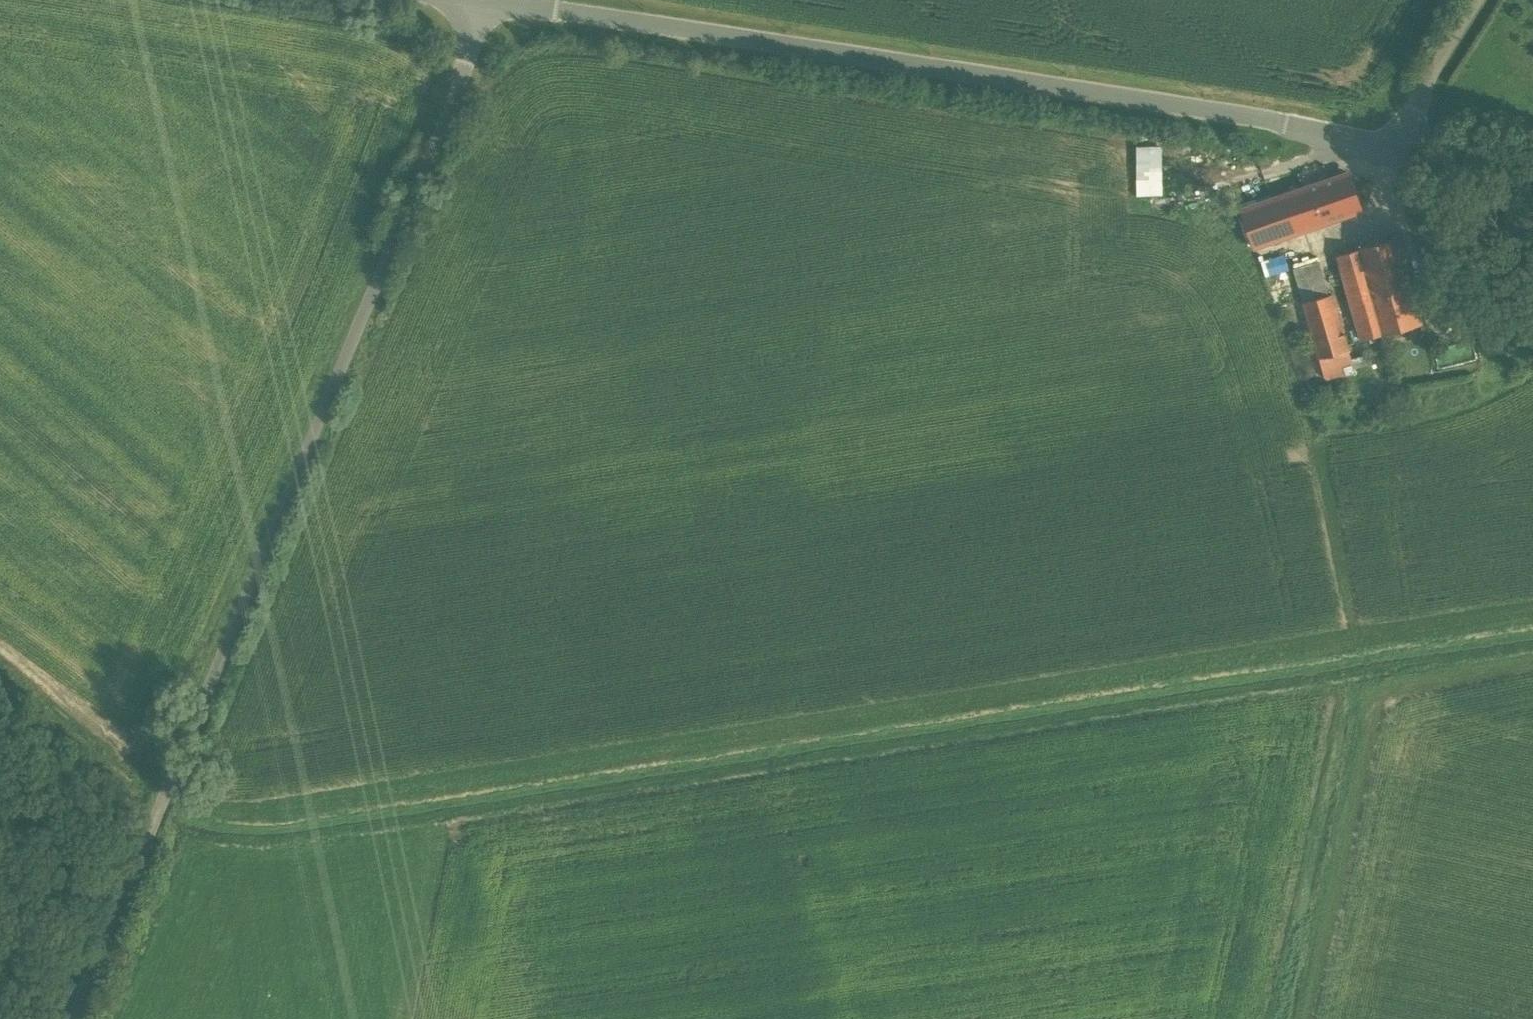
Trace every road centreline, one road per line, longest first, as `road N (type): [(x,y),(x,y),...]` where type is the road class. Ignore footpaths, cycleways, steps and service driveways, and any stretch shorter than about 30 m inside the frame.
road 1 (unclassified): [(484,0),(70,1018)]
road 2 (unclassified): [(1392,148),(522,0)]
road 3 (unclassified): [(1478,0),(1392,148)]
road 4 (unclassified): [(1392,148),(1532,178)]

